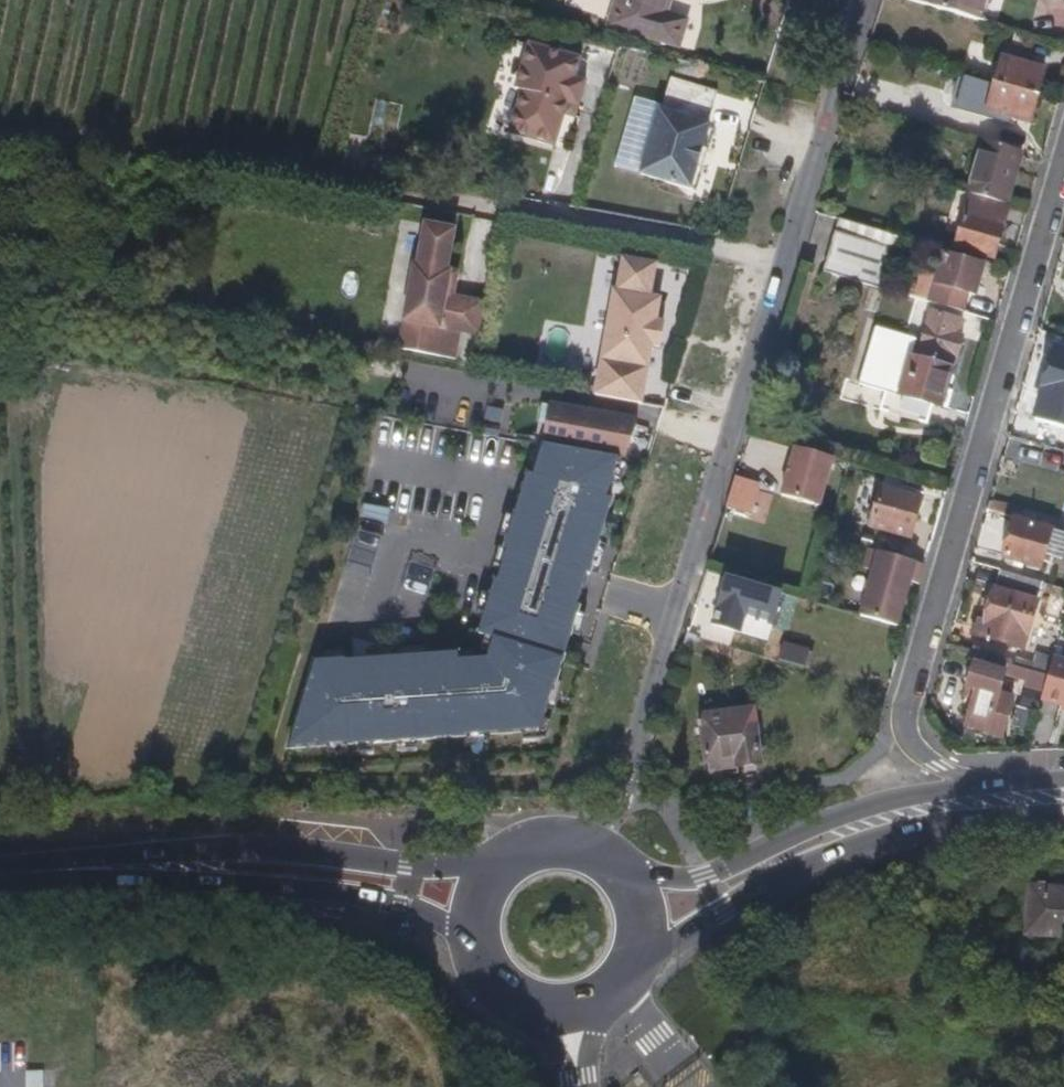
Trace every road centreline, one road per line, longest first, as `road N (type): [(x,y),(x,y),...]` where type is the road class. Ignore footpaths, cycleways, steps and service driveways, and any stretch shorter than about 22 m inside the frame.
road 1 (residential): [(867,0),(638,739),(586,842)]
road 2 (residential): [(974,786),(912,748),(905,701),(1063,162)]
road 3 (primary): [(491,867),(407,866),(239,848),(64,852),(0,863)]
road 4 (primary): [(0,874),(359,896),(400,904),(468,934)]
road 5 (primary): [(638,963),(751,889),(895,830),(1063,811)]
road 6 (primary): [(974,786),(850,809),(688,878),(615,860)]
road 7 (primary): [(468,934),(486,981),(524,1010),(547,1015),(595,1007),(638,963)]

